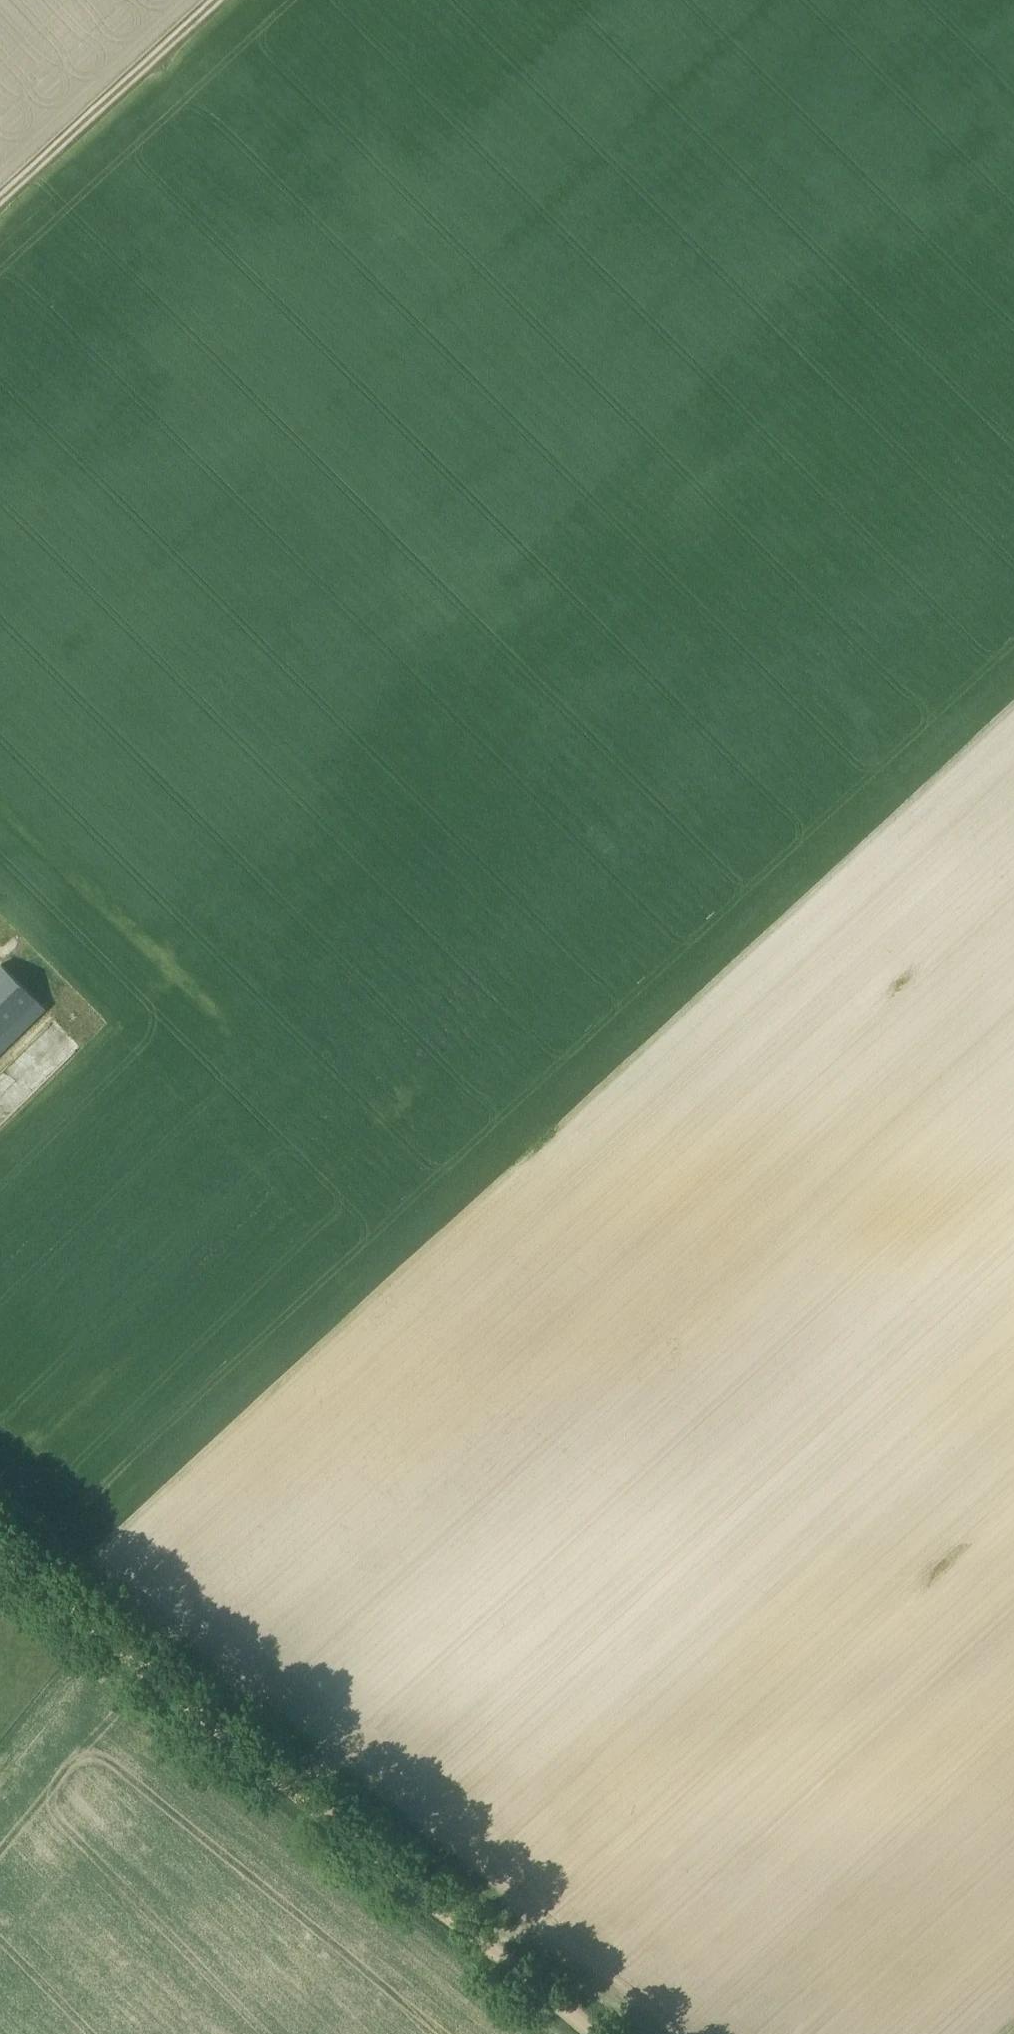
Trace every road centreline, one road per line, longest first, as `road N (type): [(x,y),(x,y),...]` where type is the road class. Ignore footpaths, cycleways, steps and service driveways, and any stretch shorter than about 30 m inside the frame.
road 1 (track): [(600,2033),(21,1555)]
road 2 (track): [(220,0),(0,203)]

